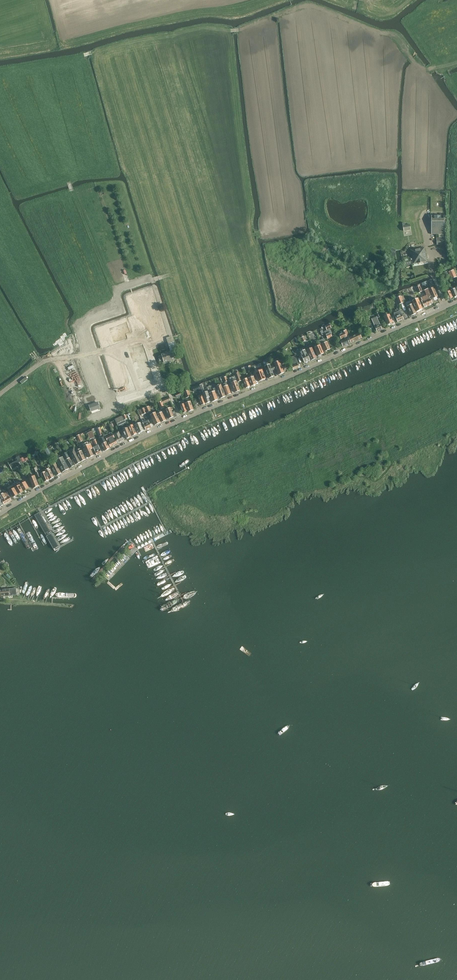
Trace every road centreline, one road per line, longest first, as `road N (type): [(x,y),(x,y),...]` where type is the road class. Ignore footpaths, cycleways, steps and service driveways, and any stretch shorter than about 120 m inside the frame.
road 1 (residential): [(0,515),(155,432),(456,302)]
road 2 (track): [(0,69),(239,30),(309,6),(393,36),(424,70),(456,59)]
road 3 (track): [(119,292),(297,221),(267,20)]
road 4 (track): [(0,51),(59,44),(115,20),(246,0)]
road 5 (track): [(119,292),(27,67)]
road 6 (track): [(421,215),(363,235),(342,238),(322,222),(320,193),(372,181),(378,229)]

